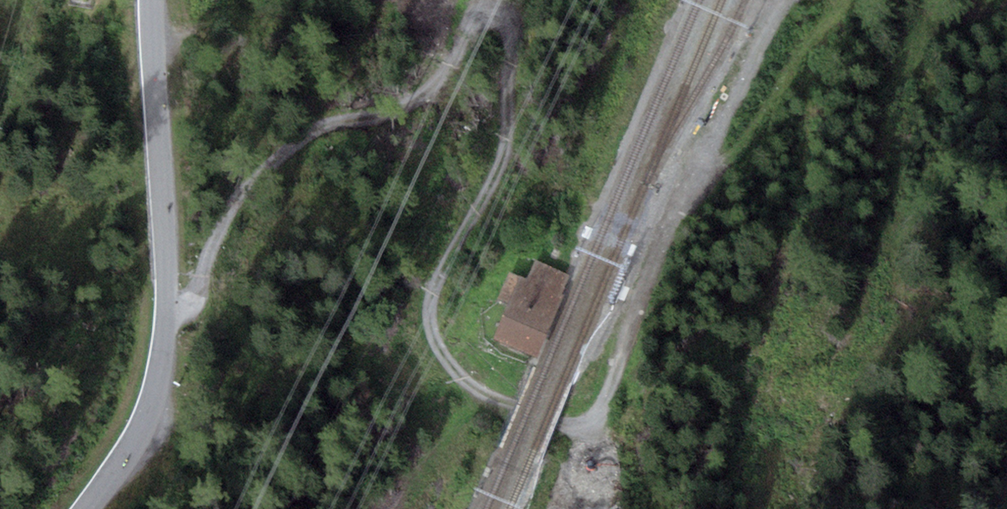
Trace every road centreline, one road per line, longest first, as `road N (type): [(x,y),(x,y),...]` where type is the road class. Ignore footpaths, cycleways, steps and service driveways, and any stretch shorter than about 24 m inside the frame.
road 1 (track): [(166,316),(194,291),(207,245),(243,182),(305,132),(394,112),(439,82),(479,8),(495,5),(517,33),(506,106),(493,169),(432,285),(437,346),(452,370),(506,405),(577,425),(595,420),(735,100),(792,0)]
road 2 (secondary): [(90,508),(147,414),(166,316),(152,0)]

